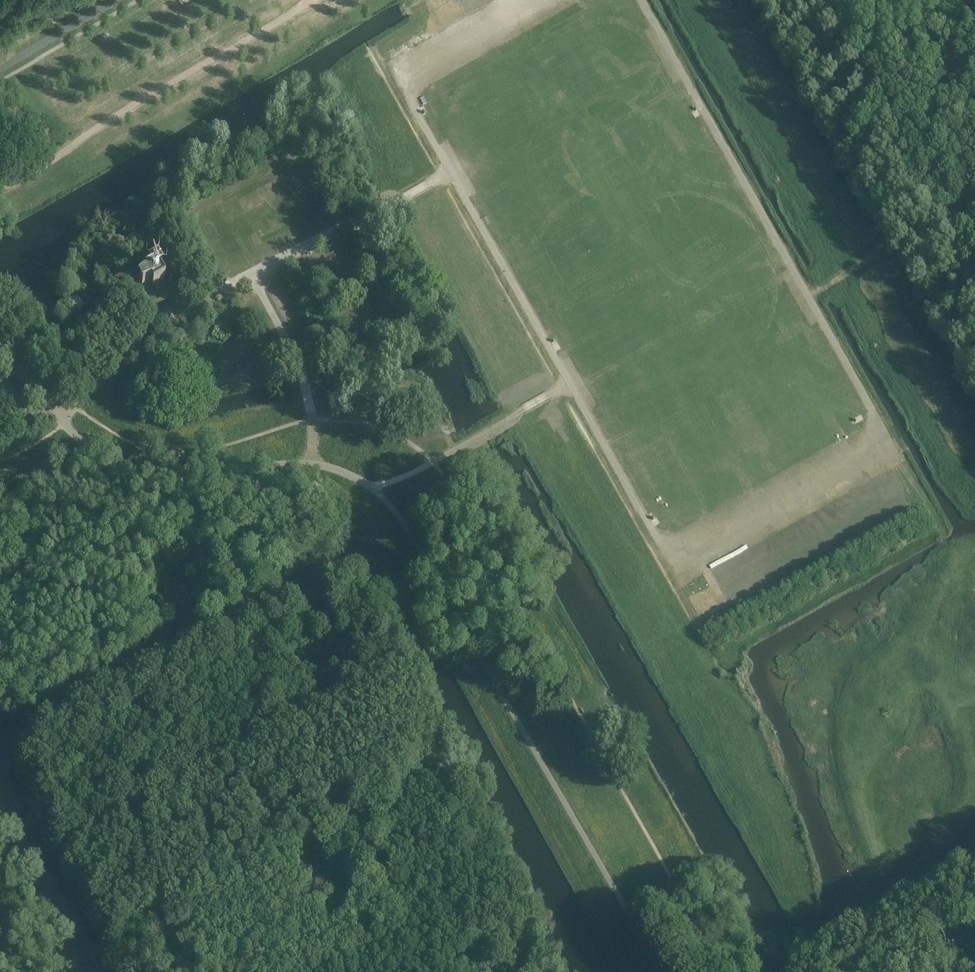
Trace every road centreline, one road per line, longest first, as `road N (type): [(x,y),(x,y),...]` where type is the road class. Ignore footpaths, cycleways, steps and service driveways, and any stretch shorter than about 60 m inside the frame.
road 1 (track): [(871,449),(898,464),(941,524),(951,573)]

